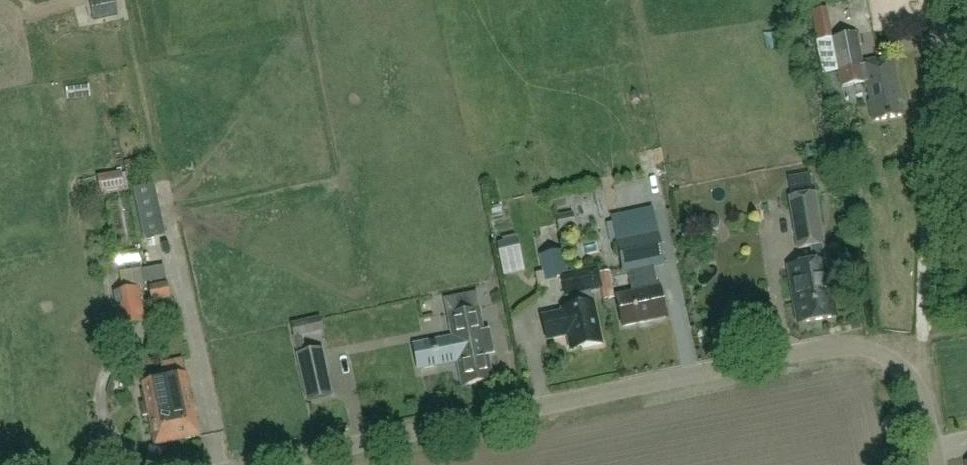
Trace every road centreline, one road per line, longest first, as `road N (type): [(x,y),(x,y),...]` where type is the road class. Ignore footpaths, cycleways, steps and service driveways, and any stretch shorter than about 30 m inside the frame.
road 1 (unclassified): [(254,464),(849,347),(880,355),(910,377),(924,395),(939,464)]
road 2 (track): [(910,377),(920,354),(934,175)]
road 3 (track): [(934,175),(962,0)]

